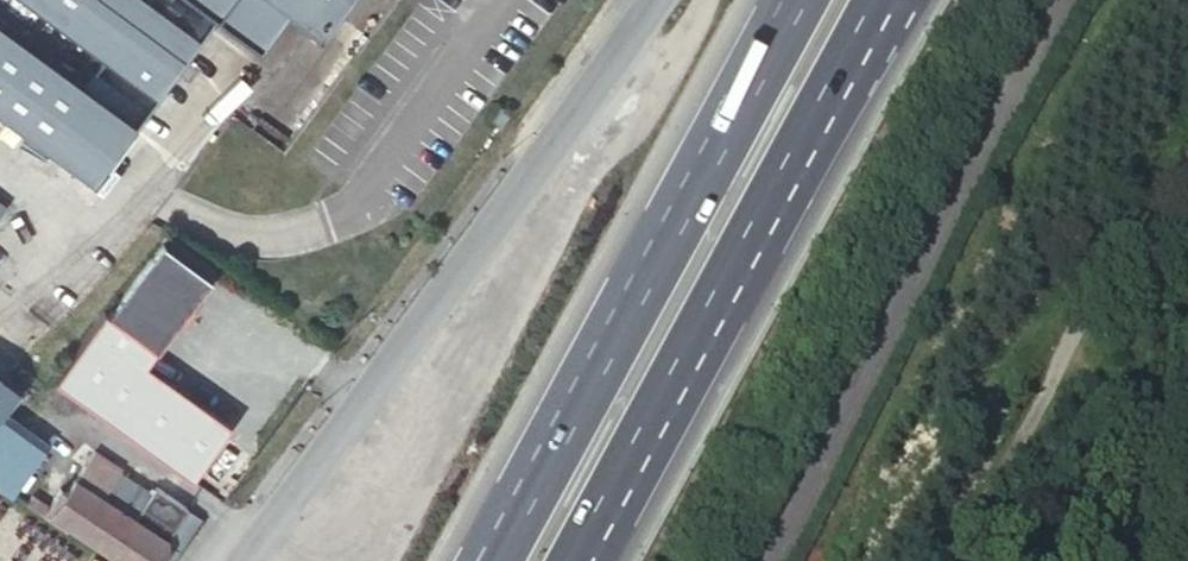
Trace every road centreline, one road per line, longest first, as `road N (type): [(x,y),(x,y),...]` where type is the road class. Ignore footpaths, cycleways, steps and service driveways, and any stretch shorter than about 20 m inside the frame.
road 1 (tertiary): [(247,560),(559,140),(645,0)]
road 2 (trunk): [(807,0),(502,560)]
road 3 (trunk): [(569,560),(870,0)]

